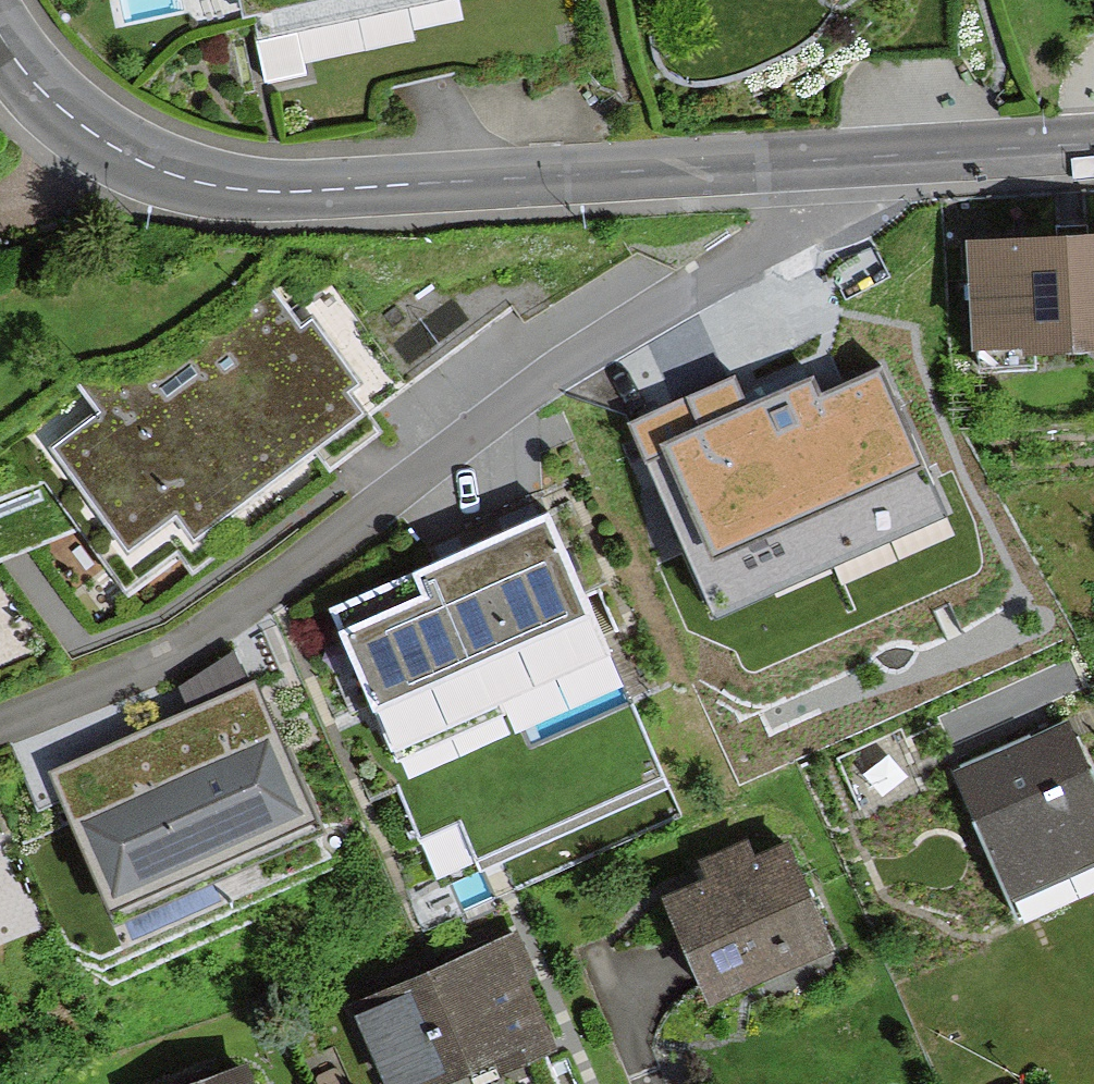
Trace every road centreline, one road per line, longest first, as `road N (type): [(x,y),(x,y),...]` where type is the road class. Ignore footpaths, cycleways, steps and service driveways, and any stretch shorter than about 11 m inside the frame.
road 1 (residential): [(824,158),(809,220),(532,391),(302,574),(165,658),(0,726)]
road 2 (residential): [(0,36),(11,57),(78,119),(163,168),(264,189),(824,158)]
road 3 (residential): [(824,158),(1093,142)]

